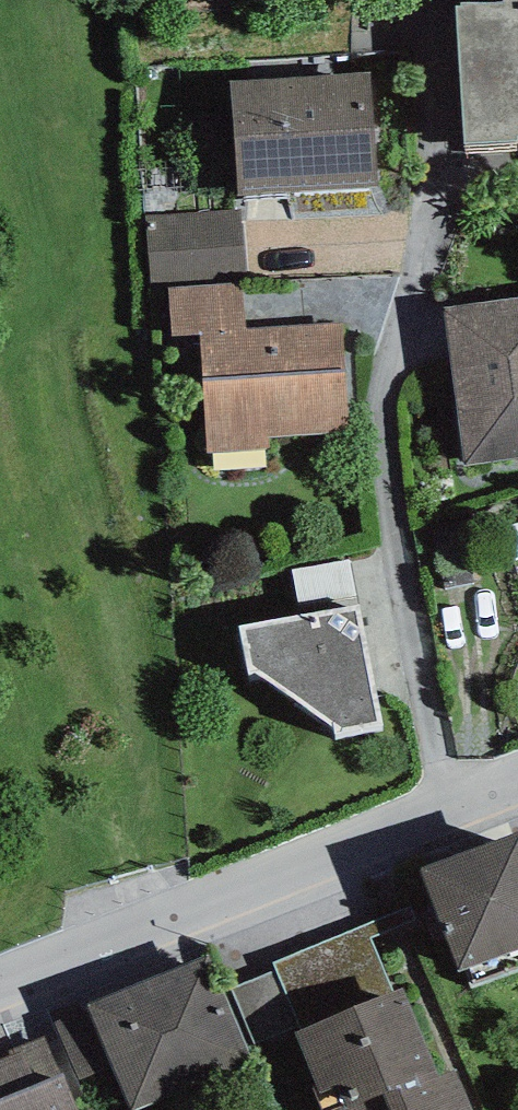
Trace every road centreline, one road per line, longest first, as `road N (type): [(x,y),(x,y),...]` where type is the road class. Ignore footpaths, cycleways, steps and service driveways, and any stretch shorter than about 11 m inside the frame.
road 1 (residential): [(457,814),(414,658),(390,514),(400,330),(434,242),(440,200),(444,103),(430,17)]
road 2 (residential): [(159,926),(0,484)]
road 3 (residential): [(159,926),(457,814)]
road 4 (residential): [(0,986),(159,926)]

